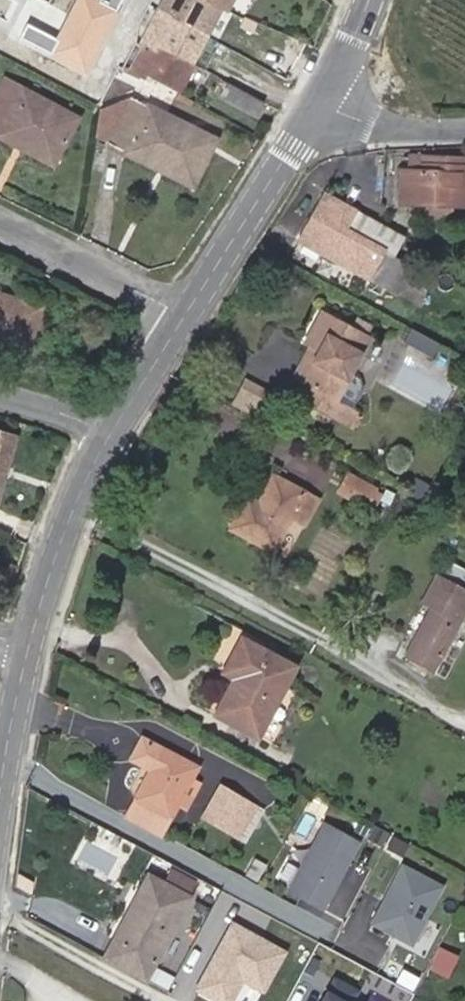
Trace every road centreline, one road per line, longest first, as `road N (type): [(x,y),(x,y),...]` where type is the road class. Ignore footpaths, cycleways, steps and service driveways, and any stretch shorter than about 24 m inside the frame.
road 1 (tertiary): [(184,315),(321,103)]
road 2 (tertiary): [(31,644),(57,556),(110,435)]
road 3 (residential): [(184,315),(0,225)]
road 4 (tertiary): [(0,810),(31,644)]
road 5 (tertiary): [(464,131),(386,130),(321,103)]
road 6 (tertiary): [(110,435),(184,315)]

